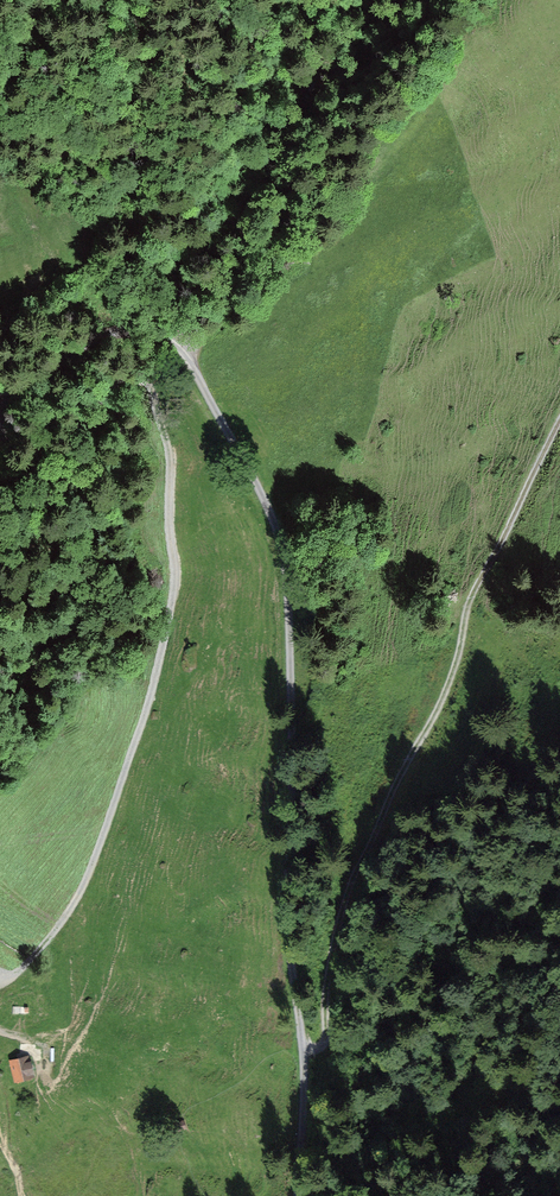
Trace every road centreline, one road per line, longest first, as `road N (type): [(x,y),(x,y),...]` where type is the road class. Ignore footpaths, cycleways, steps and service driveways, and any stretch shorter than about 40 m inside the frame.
road 1 (track): [(52,999),(156,693),(171,467),(149,384),(132,376),(56,430),(0,430)]
road 2 (track): [(239,451),(283,547),(289,618),(286,922),(305,1052),(297,1195)]
road 3 (track): [(559,419),(465,612),(455,665),(360,863),(341,915),(323,1047),(305,1052)]
road 4 (unclassified): [(0,388),(48,371),(94,340),(131,329),(160,335),(183,351),(239,451)]

